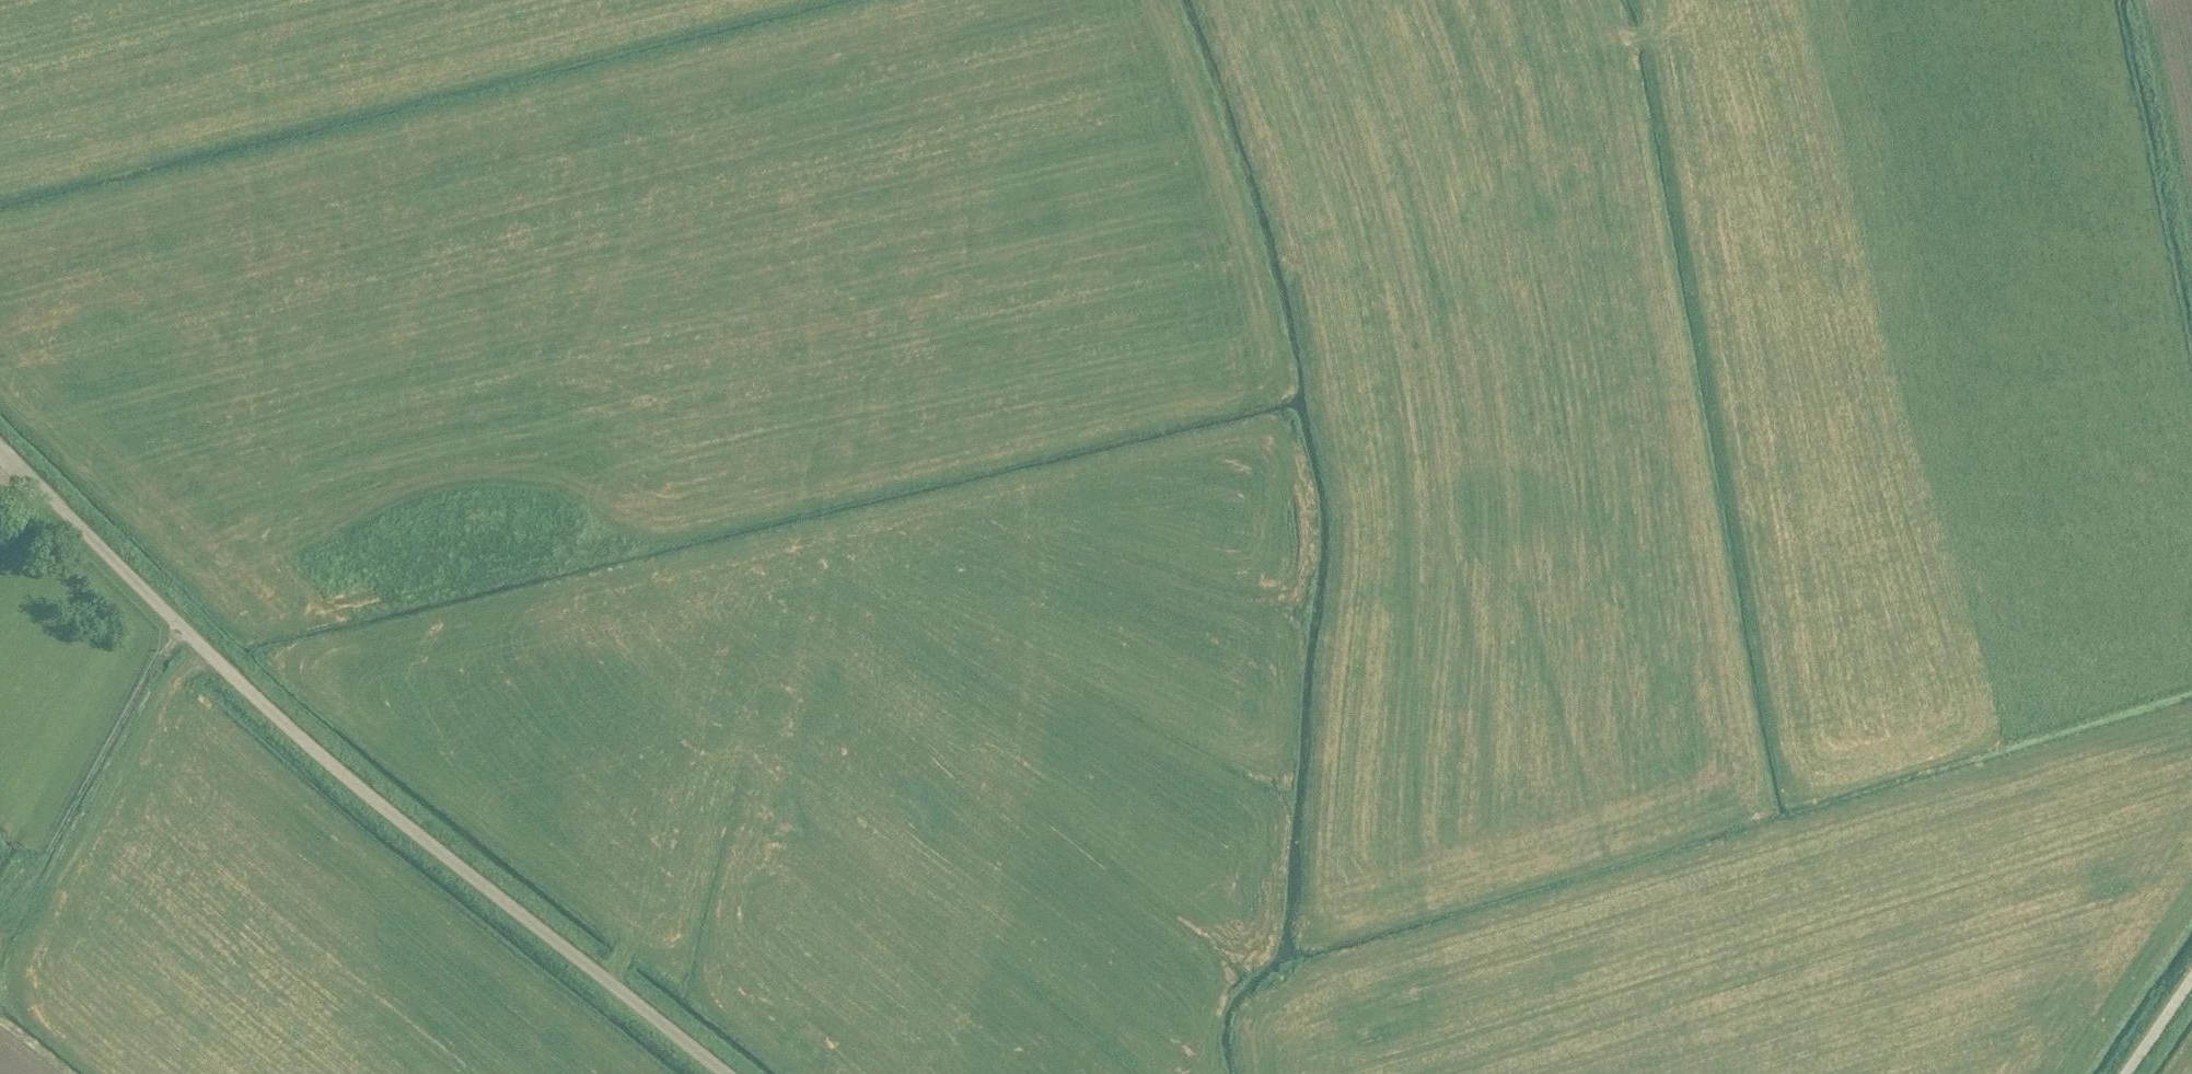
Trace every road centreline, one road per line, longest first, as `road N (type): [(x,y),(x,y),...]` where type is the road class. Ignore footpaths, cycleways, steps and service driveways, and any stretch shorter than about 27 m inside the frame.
road 1 (unclassified): [(736,1073),(246,691),(0,445)]

